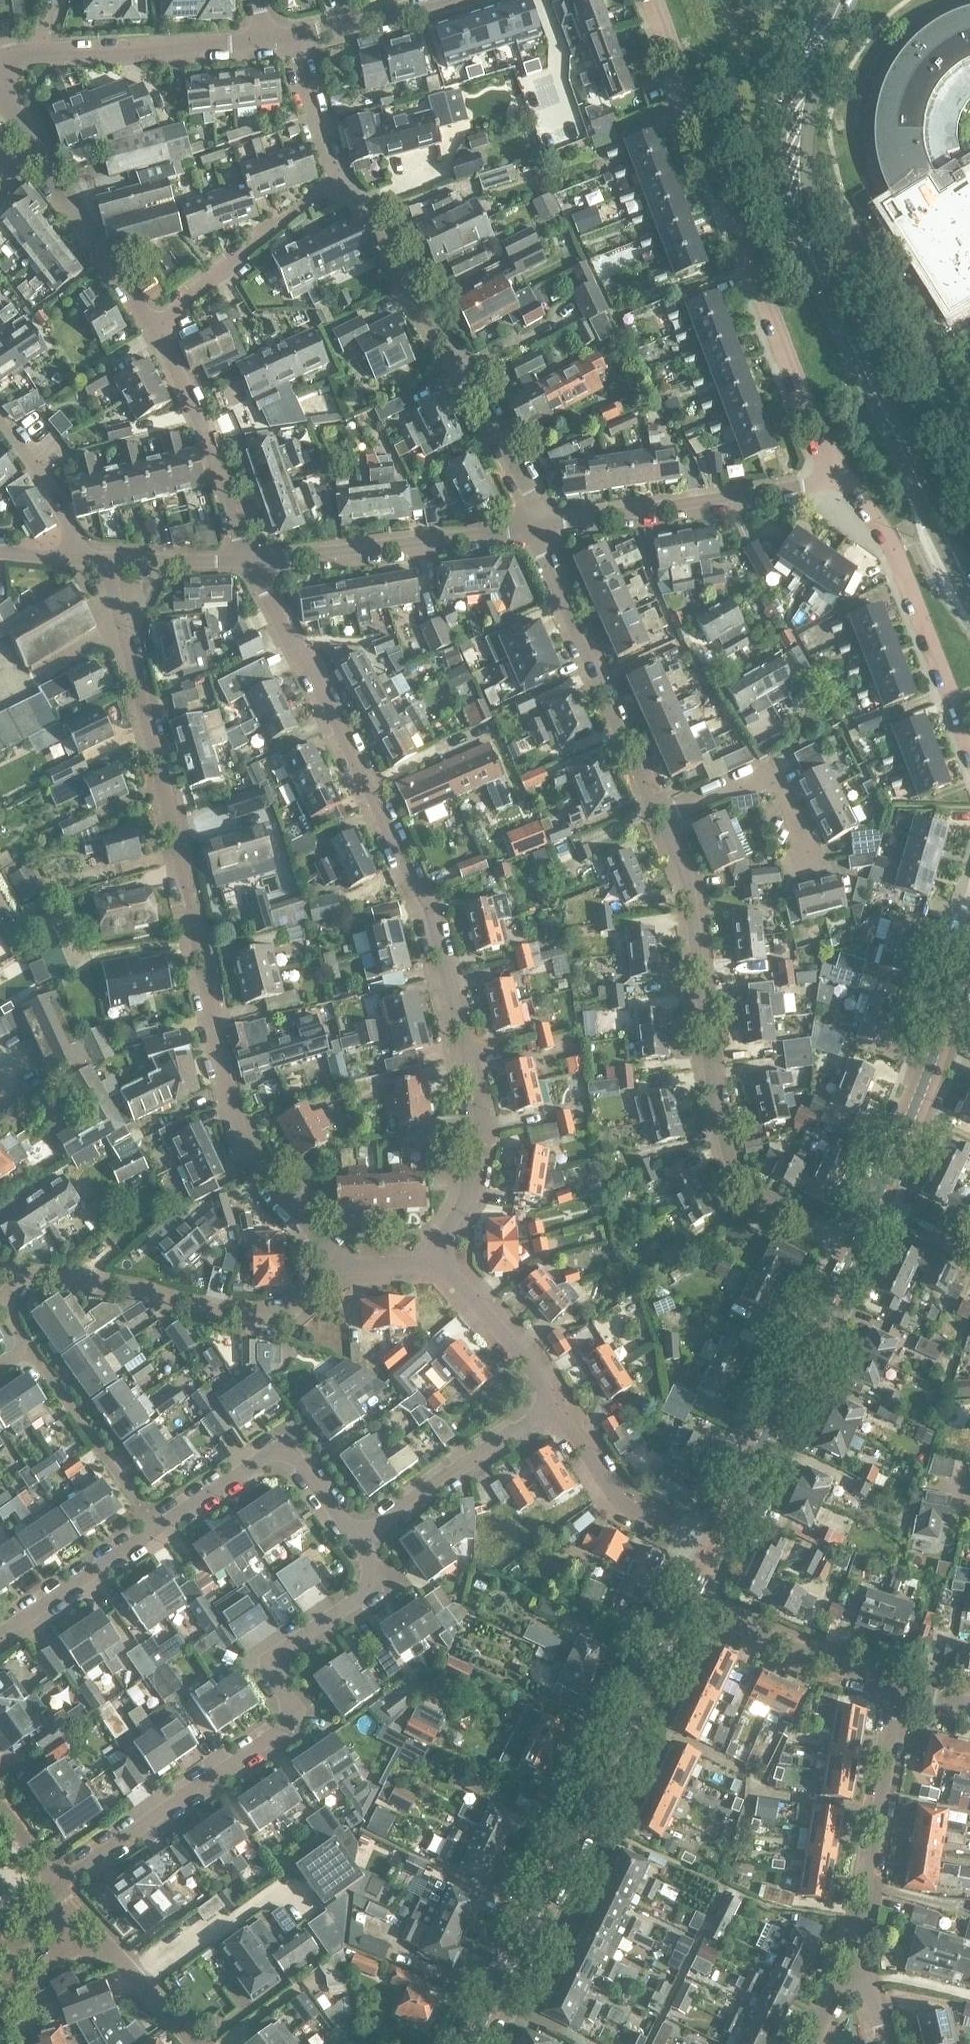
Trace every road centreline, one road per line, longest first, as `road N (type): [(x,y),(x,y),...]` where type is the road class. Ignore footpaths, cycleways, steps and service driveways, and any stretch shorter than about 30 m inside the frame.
road 1 (residential): [(853,1246),(724,1182),(710,1146),(694,888),(525,525)]
road 2 (residential): [(436,1251),(465,1201),(482,1115),(429,908),(251,561)]
road 3 (residential): [(327,1258),(312,1229),(247,1155),(214,1047),(110,560)]
road 4 (residential): [(56,1885),(298,1715),(258,1660),(374,1577),(353,1547)]
road 5 (residential): [(839,472),(818,441),(654,0)]
road 6 (unclassified): [(472,2043),(680,1609)]
road 7 (residential): [(525,525),(510,481),(340,182)]
road 8 (unclassified): [(702,1563),(853,1246)]
road 9 (secondary): [(969,584),(819,278)]
road 10 (residential): [(327,1258),(299,1304),(268,1323),(150,1288),(30,1273)]
road 11 (residential): [(525,525),(811,484),(839,472)]
road 12 (residential): [(969,746),(894,550),(839,472)]
road 13 (secondary): [(819,0),(790,75),(779,165),(790,233),(807,271),(819,278)]
road 14 (residential): [(855,1979),(889,1690)]
road 15 (secondary): [(819,278),(807,188),(809,113),(850,0)]
road 16 (residential): [(251,561),(525,525)]
road 17 (residential): [(353,1547),(274,1444),(155,1528)]
road 18 (unclassified): [(874,1202),(968,951)]
road 19 (residential): [(251,561),(159,330)]
road 20 (residential): [(353,1547),(548,1404)]
road 21 (residential): [(159,330),(340,182)]
road 22 (residential): [(159,330),(25,143)]
road 23 (residential): [(269,41),(42,56)]
road 24 (residential): [(702,1563),(635,1525),(548,1404)]
road 25 (residential): [(889,1690),(680,1609)]
road 26 (residential): [(155,1528),(28,1347)]
road 27 (residential): [(548,1404),(436,1251)]
road 28 (residential): [(155,1528),(0,1632)]
road 29 (residential): [(451,0),(295,36)]
road 30 (residential): [(81,558),(0,422)]
road 31 (residential): [(115,1952),(75,1907),(55,1928),(56,1950),(72,1966),(96,1967)]
road 32 (residential): [(340,182),(295,36)]
road 33 (residential): [(110,560),(251,561)]

